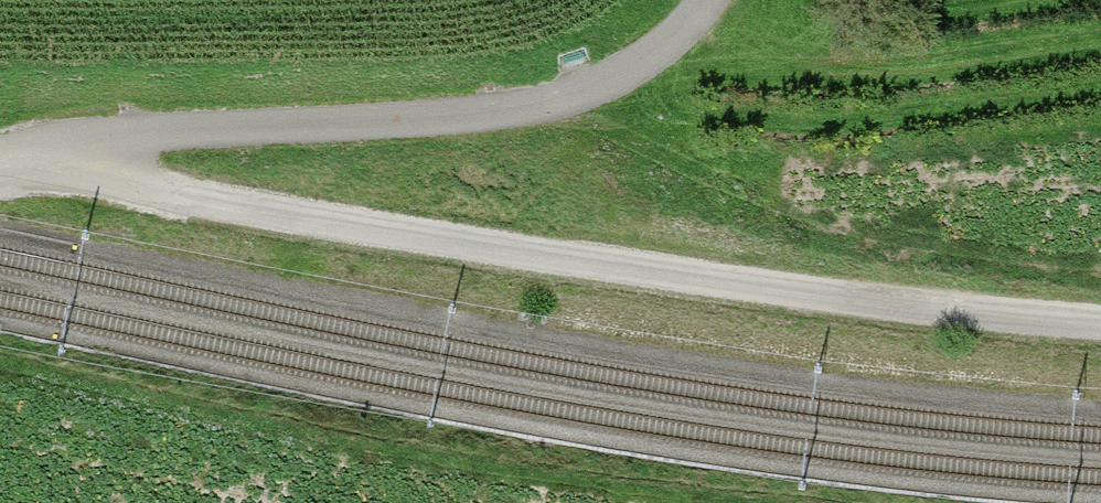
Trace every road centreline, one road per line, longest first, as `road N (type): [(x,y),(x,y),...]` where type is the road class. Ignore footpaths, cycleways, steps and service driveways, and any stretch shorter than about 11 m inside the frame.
road 1 (track): [(48,141),(173,188),(778,290),(1100,321)]
road 2 (track): [(0,153),(48,141),(538,106),(649,61),(695,0)]

